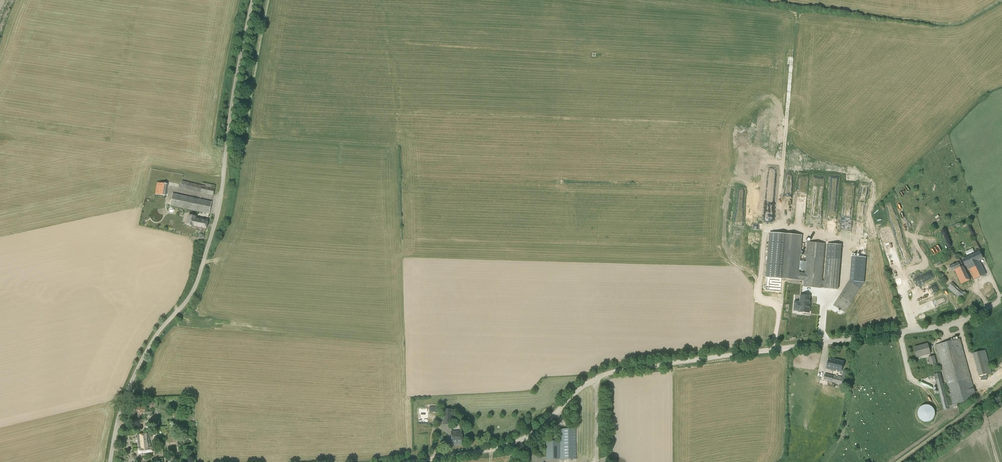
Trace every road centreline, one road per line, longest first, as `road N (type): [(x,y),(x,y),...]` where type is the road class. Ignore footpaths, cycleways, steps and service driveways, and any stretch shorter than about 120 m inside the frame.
road 1 (unclassified): [(410,461),(517,442),(606,373),(954,324),(1001,299)]
road 2 (unclassified): [(110,461),(141,361),(191,293),(213,231),(253,0)]

